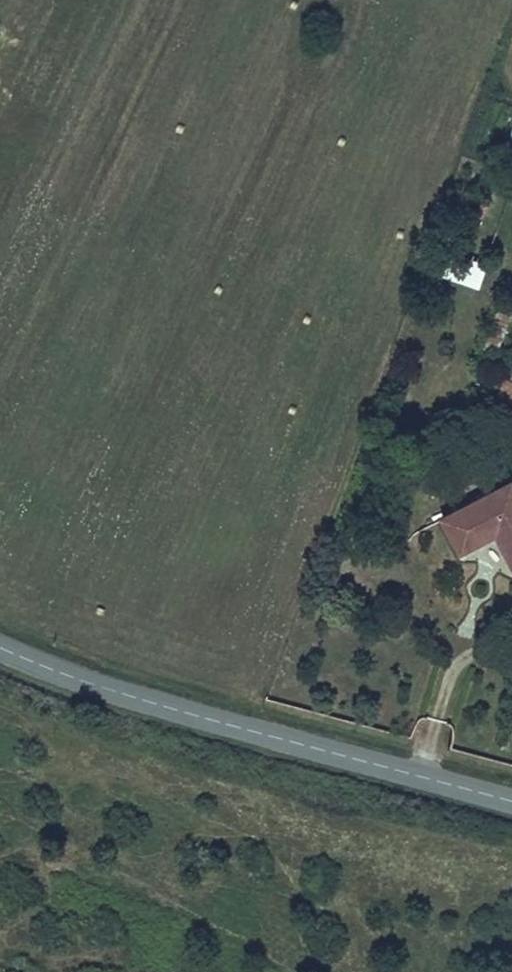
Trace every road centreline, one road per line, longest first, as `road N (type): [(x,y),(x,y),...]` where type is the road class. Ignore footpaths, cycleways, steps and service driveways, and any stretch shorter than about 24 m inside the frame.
road 1 (tertiary): [(0,647),(96,685),(511,800)]

